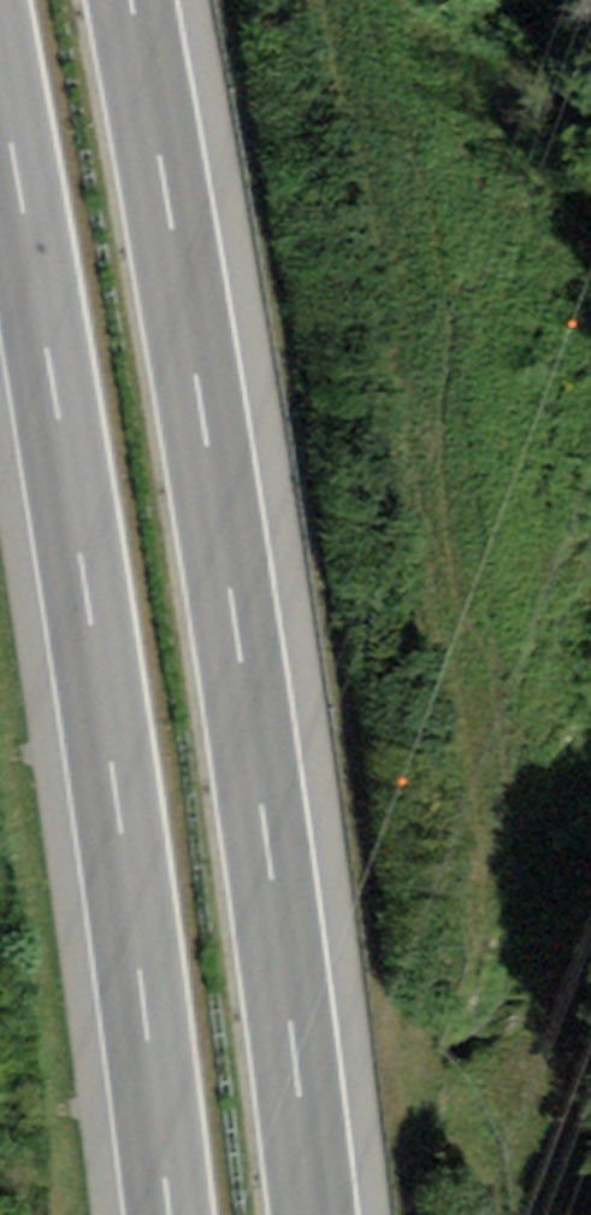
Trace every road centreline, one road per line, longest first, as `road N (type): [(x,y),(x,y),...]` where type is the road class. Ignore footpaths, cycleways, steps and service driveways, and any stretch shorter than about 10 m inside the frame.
road 1 (motorway): [(310,1214),(265,820),(176,246),(127,0)]
road 2 (motorway): [(0,66),(52,335),(134,877),(171,1214)]

